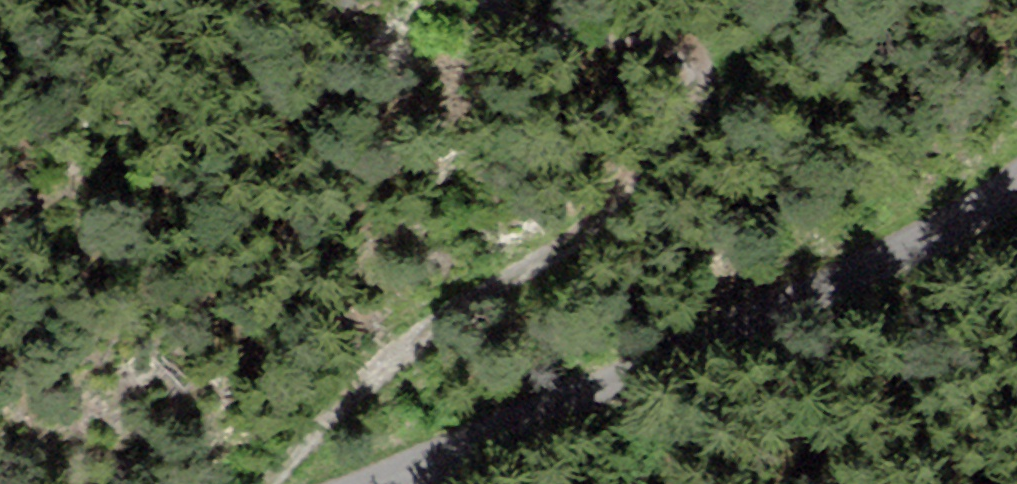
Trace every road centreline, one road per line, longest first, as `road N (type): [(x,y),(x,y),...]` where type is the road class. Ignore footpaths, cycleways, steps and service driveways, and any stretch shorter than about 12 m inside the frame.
road 1 (track): [(268,483),(356,396),(594,233),(661,152),(713,105),(713,77),(688,51),(653,37),(578,44),(526,36),(499,0)]
road 2 (unclassified): [(1016,188),(910,263),(821,305),(392,483)]

